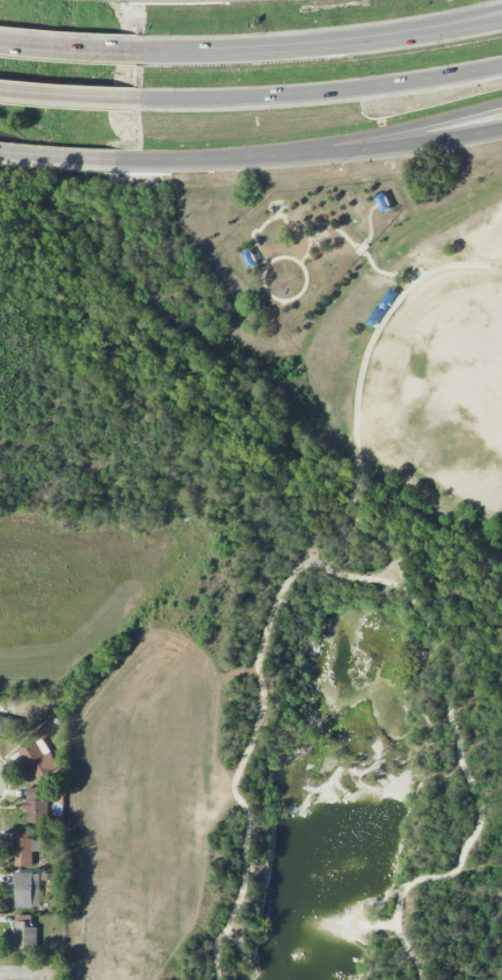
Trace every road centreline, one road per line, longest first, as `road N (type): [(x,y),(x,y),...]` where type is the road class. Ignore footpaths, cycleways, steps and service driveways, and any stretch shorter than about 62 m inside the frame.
road 1 (secondary): [(142,162),(269,161),(501,130)]
road 2 (motorway): [(143,100),(294,97),(501,69)]
road 3 (motorway): [(445,32),(138,50)]
road 4 (motorway): [(284,159),(501,107)]
road 5 (motorway): [(0,91),(143,100)]
road 6 (secondary): [(0,154),(142,162)]
road 7 (motorway): [(138,50),(0,41)]

